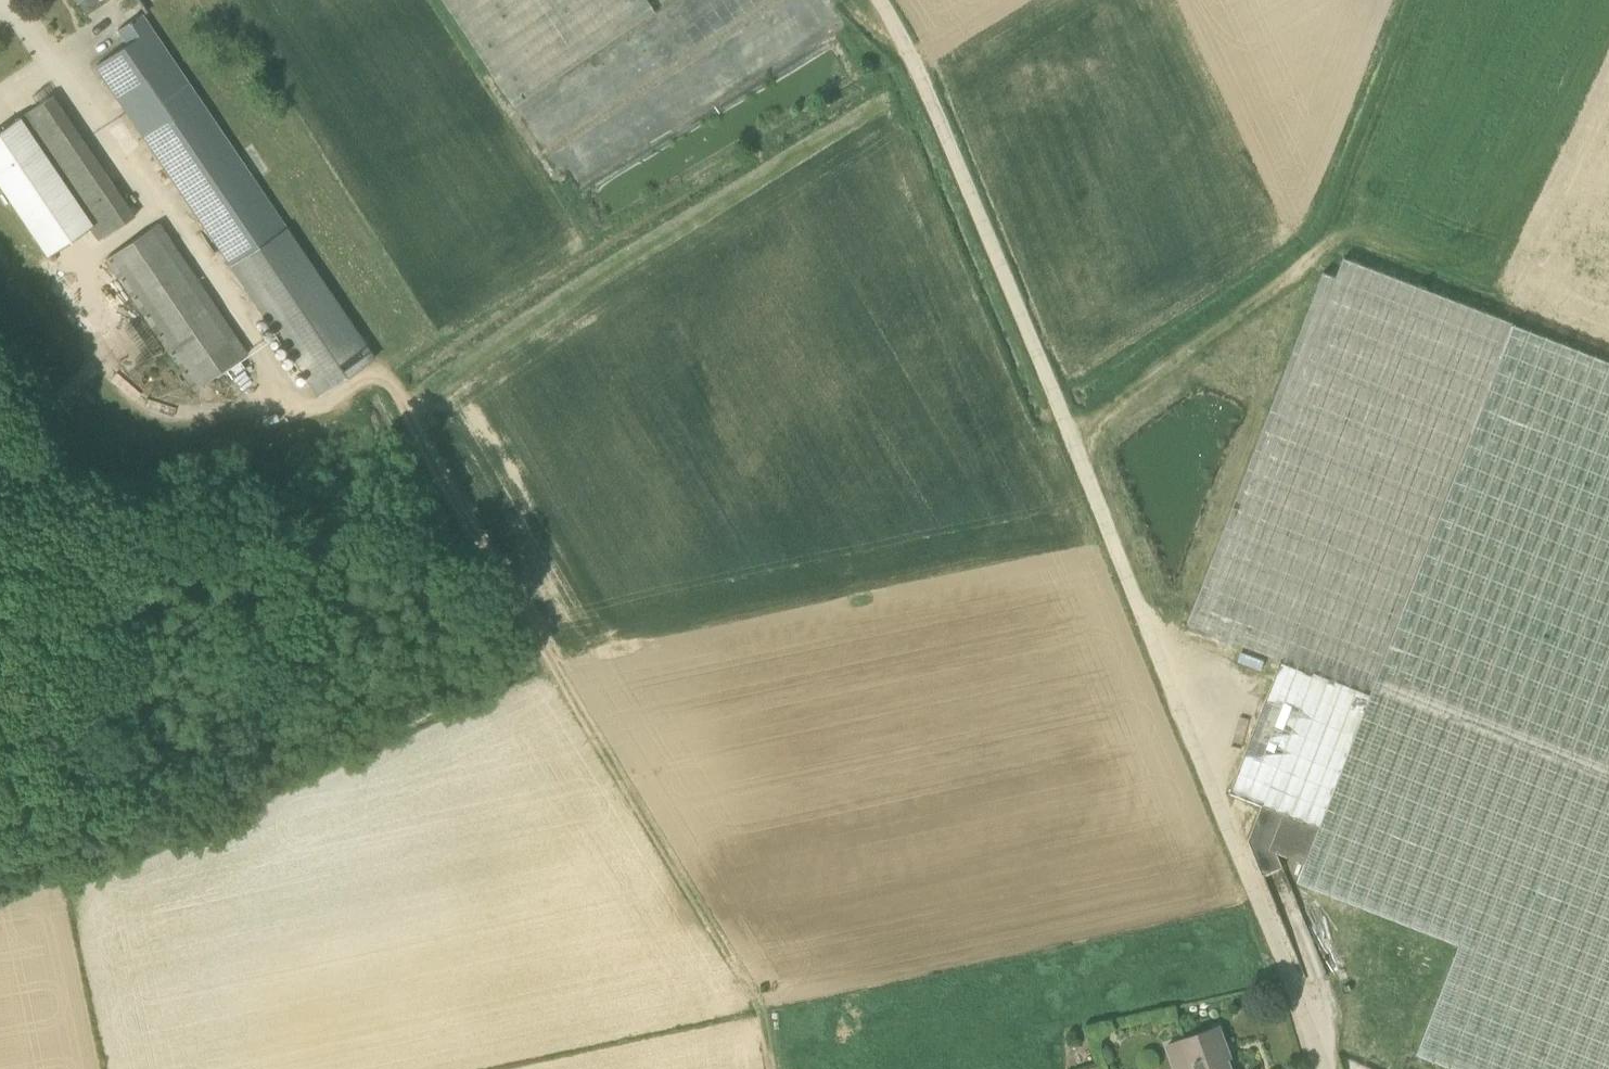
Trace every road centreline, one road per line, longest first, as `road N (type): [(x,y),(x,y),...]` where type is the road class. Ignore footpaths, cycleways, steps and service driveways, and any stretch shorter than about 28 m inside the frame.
road 1 (unclassified): [(1326,1068),(1036,349),(929,94),(878,0)]

